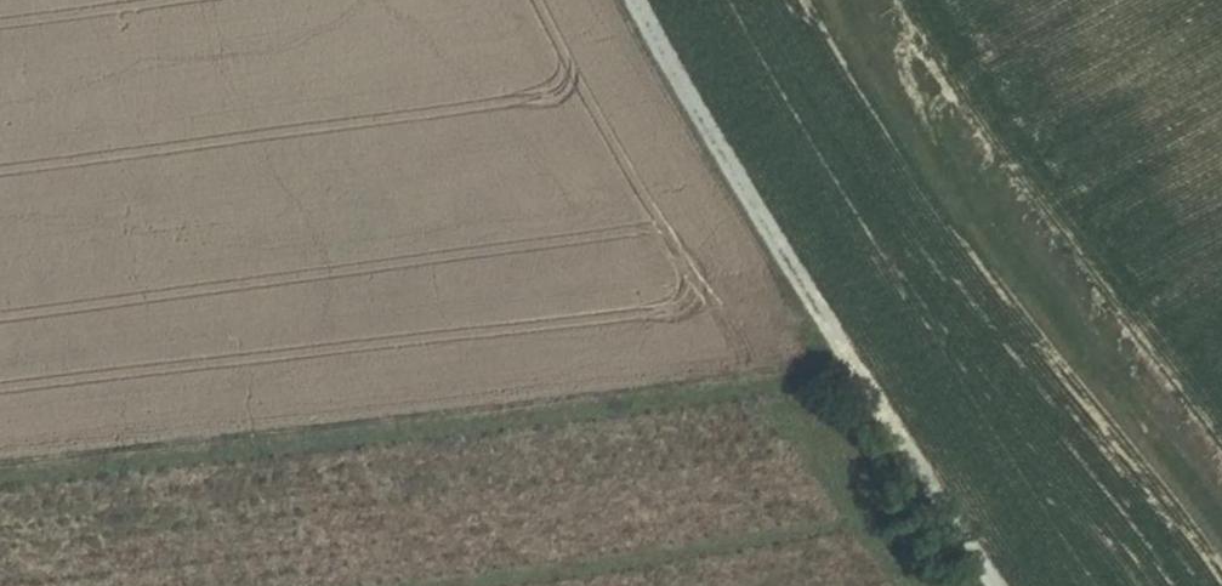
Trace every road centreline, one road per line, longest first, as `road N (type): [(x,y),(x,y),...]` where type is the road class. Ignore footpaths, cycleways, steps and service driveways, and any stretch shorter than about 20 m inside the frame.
road 1 (track): [(992,585),(684,105),(633,0)]

